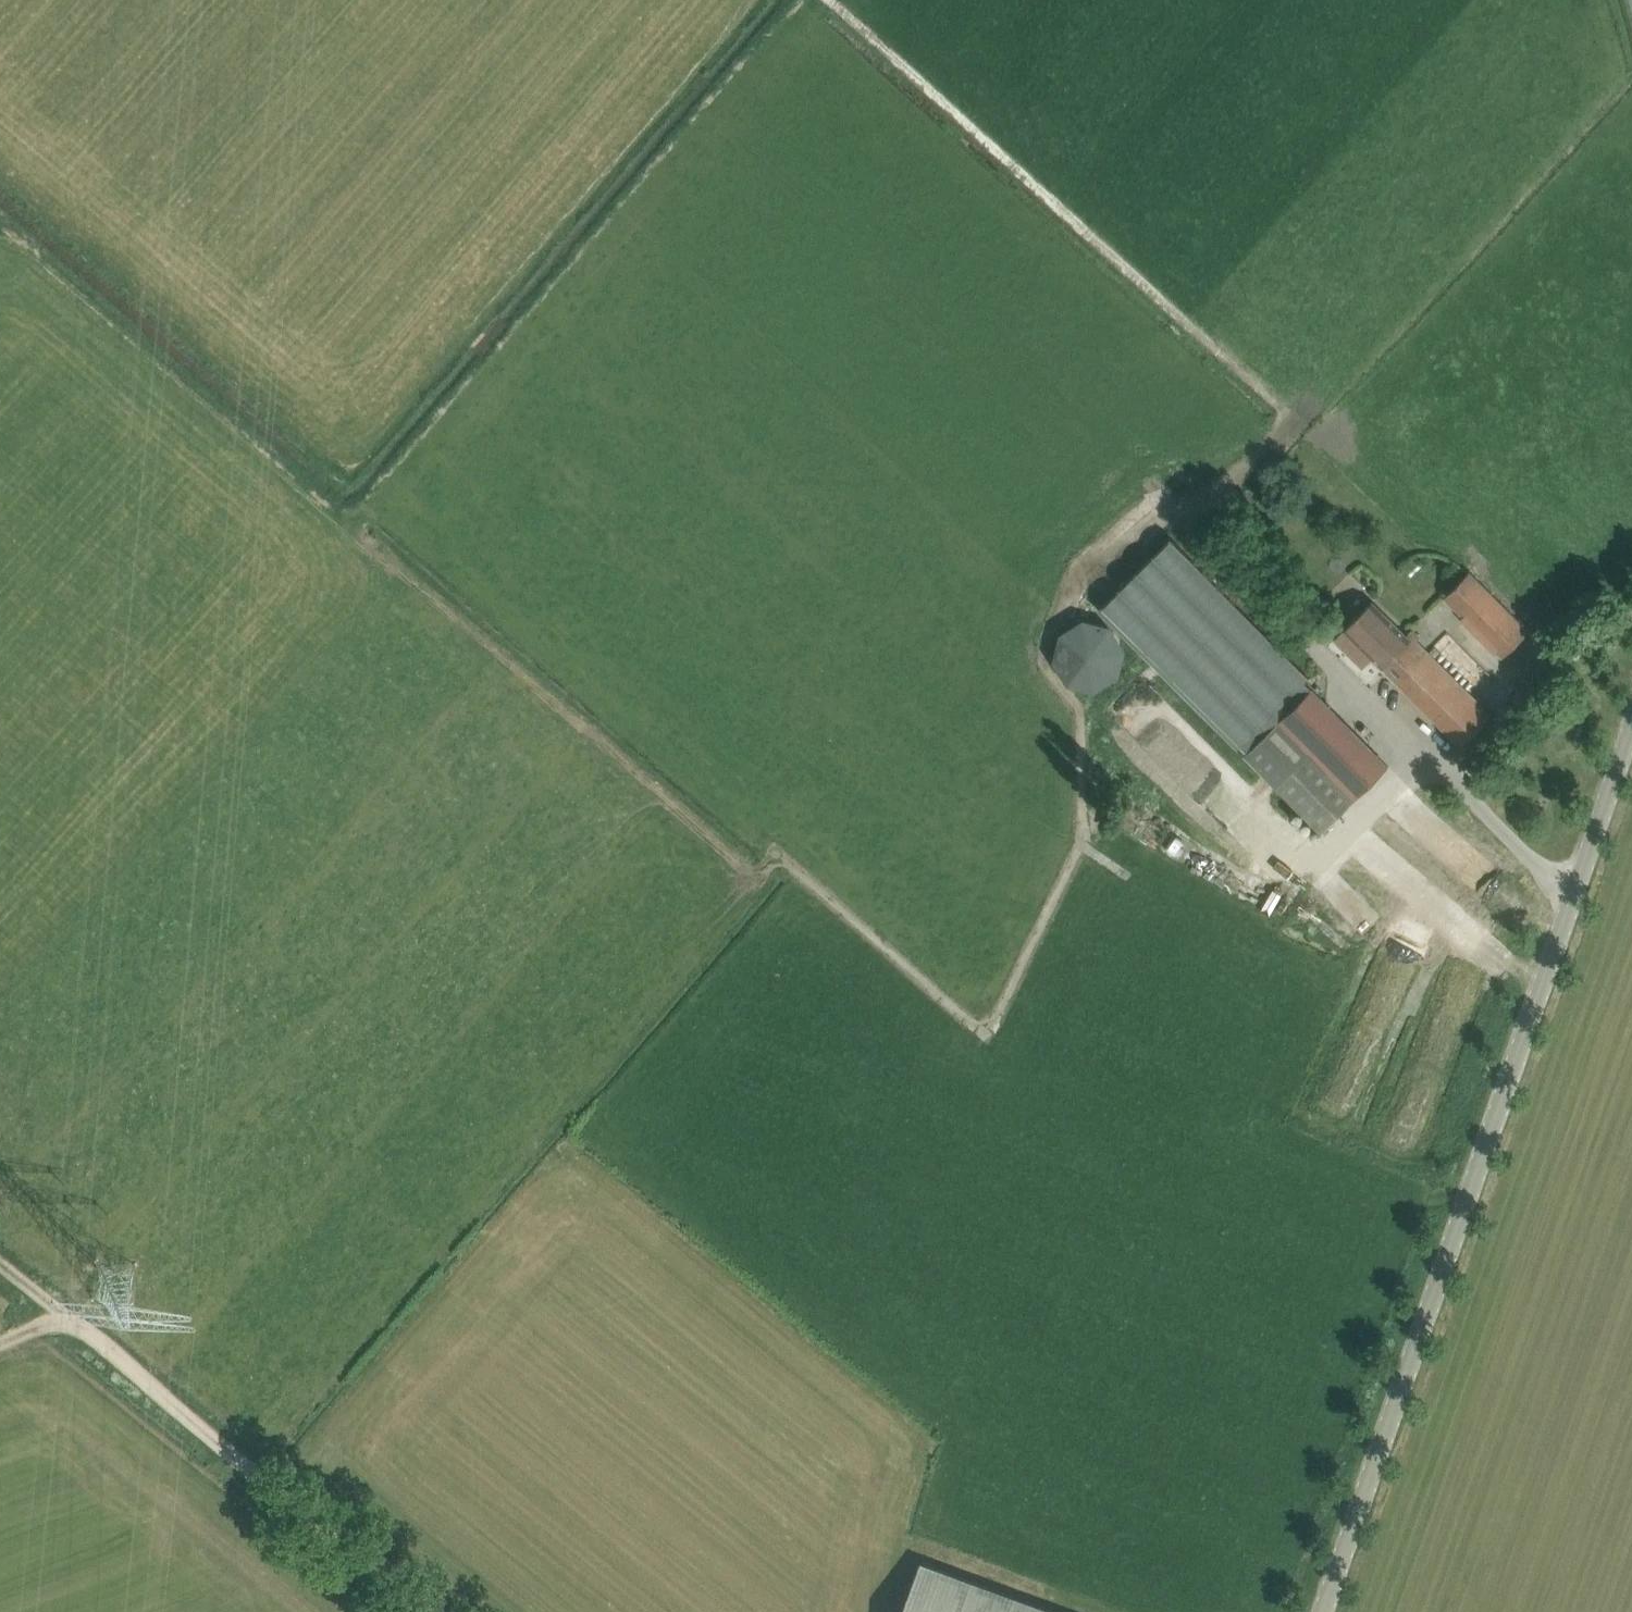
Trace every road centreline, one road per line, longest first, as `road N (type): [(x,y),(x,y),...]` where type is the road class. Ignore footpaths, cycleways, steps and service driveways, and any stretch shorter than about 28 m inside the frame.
road 1 (unclassified): [(1332,1611),(1583,892)]
road 2 (track): [(834,0),(1294,421),(1282,437)]
road 3 (track): [(422,1611),(0,1264)]
road 4 (unclassified): [(1583,892),(1477,815),(1473,776),(1631,614)]
road 5 (unclassified): [(1583,892),(1631,760)]

